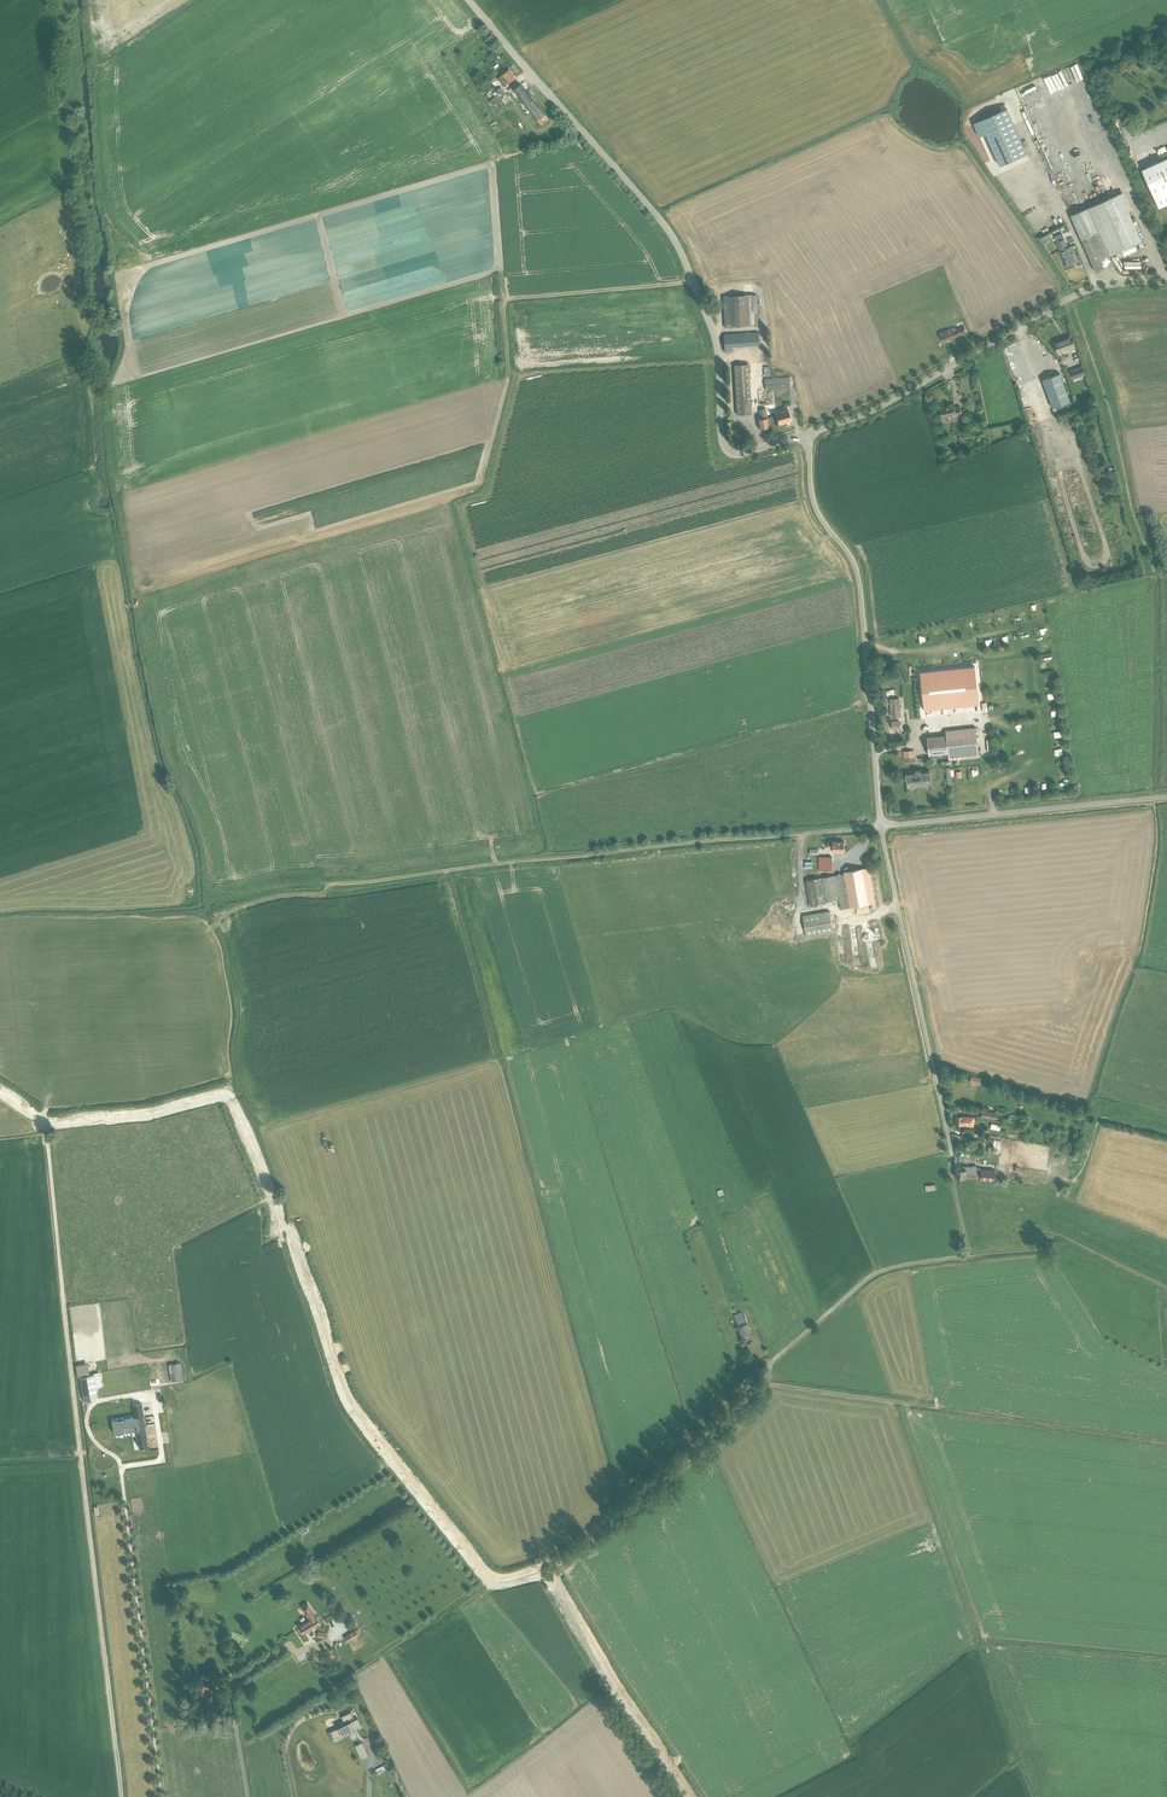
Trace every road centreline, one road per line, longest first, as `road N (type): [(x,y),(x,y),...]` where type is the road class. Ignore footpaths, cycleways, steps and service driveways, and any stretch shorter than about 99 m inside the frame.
road 1 (tertiary): [(806,435),(743,452),(727,448),(719,352),(669,231),(470,0)]
road 2 (track): [(64,1304),(119,1796)]
road 3 (track): [(764,1384),(1166,1442)]
road 4 (tertiary): [(881,826),(858,573),(813,497),(806,435)]
road 5 (unclassified): [(806,435),(885,406),(1081,293),(1166,281)]
road 6 (unclassified): [(951,1150),(881,826)]
road 7 (tertiary): [(881,826),(1166,797)]
road 8 (track): [(693,282),(504,299),(508,377)]
road 9 (unclassified): [(650,847),(881,826)]
road 10 (track): [(48,1132),(64,1304)]

